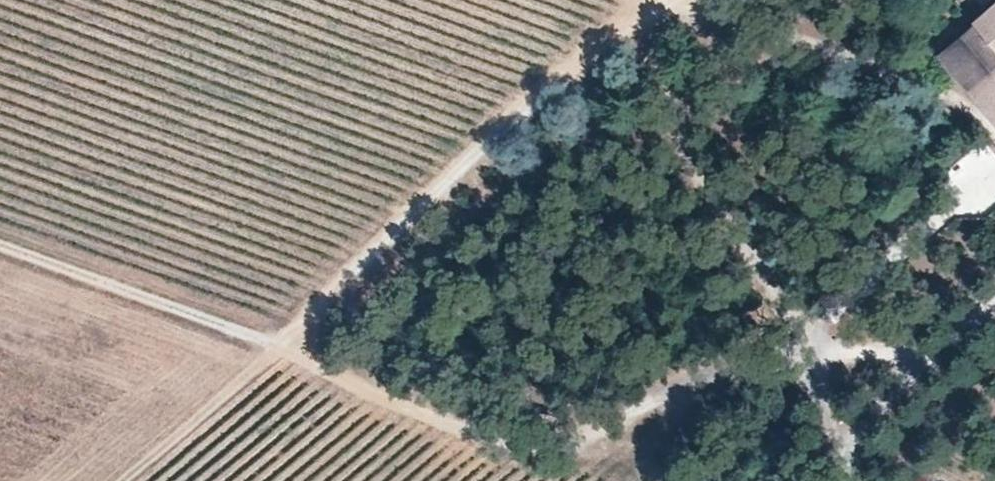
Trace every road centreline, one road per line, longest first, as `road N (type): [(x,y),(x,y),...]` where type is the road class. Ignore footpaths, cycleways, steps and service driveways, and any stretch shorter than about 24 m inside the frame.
road 1 (track): [(859,434),(756,401),(714,379),(661,420),(582,439),(499,431),(0,244)]
road 2 (track): [(120,480),(521,116)]
road 3 (unclassified): [(702,0),(880,61),(960,102),(994,136)]
road 4 (track): [(843,480),(883,393),(994,296)]
road 5 (unclassified): [(521,116),(659,0)]

